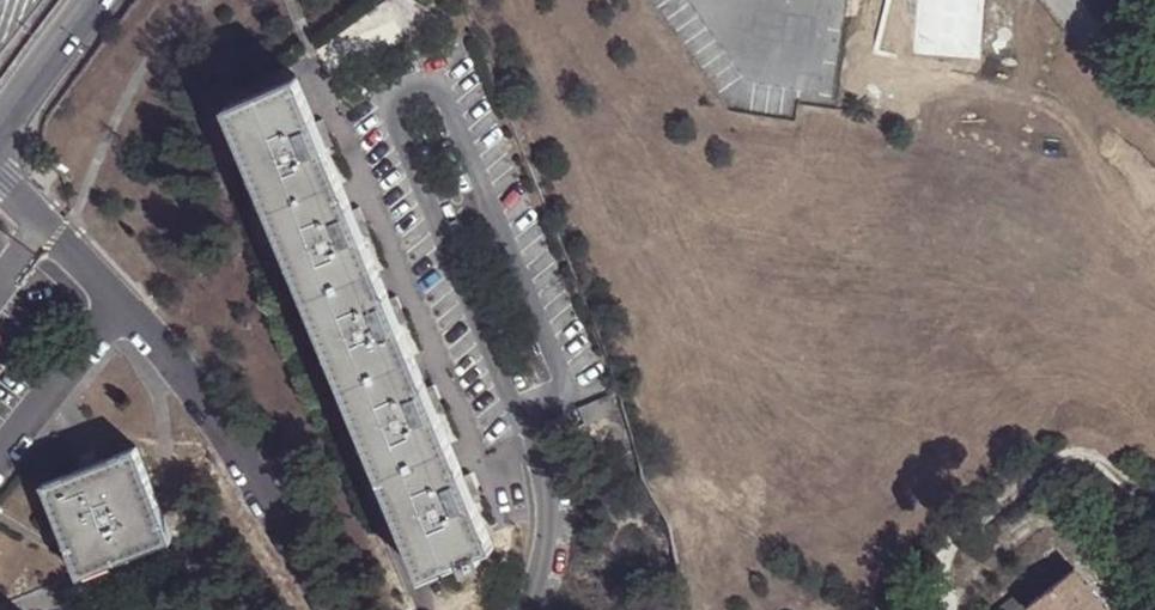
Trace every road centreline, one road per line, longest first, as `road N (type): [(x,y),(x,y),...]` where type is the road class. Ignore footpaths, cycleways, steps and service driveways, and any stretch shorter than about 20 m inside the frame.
road 1 (residential): [(0,135),(106,0)]

